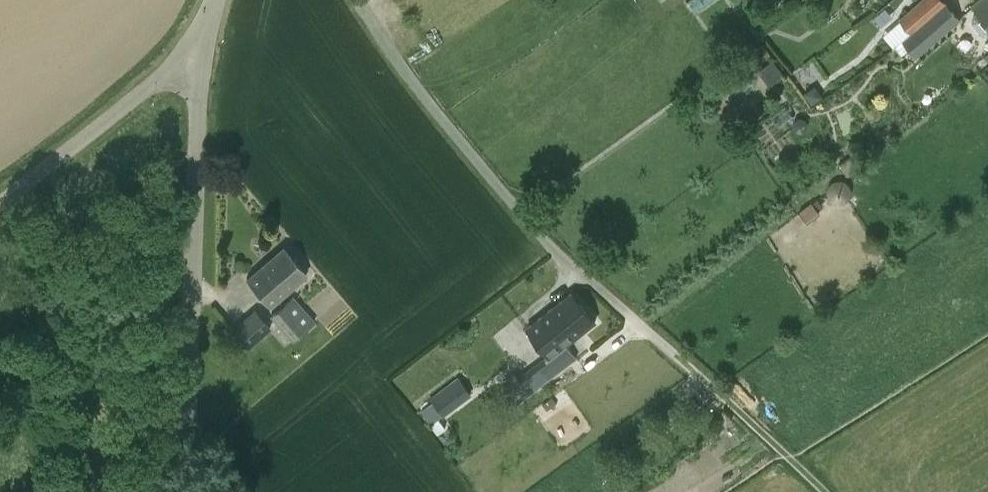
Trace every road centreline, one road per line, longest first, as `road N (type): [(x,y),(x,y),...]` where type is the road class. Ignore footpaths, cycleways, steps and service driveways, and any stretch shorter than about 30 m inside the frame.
road 1 (unclassified): [(187,491),(202,45)]
road 2 (unclassified): [(617,302),(523,212),(438,114),(362,0)]
road 3 (unclassified): [(0,201),(202,45)]

